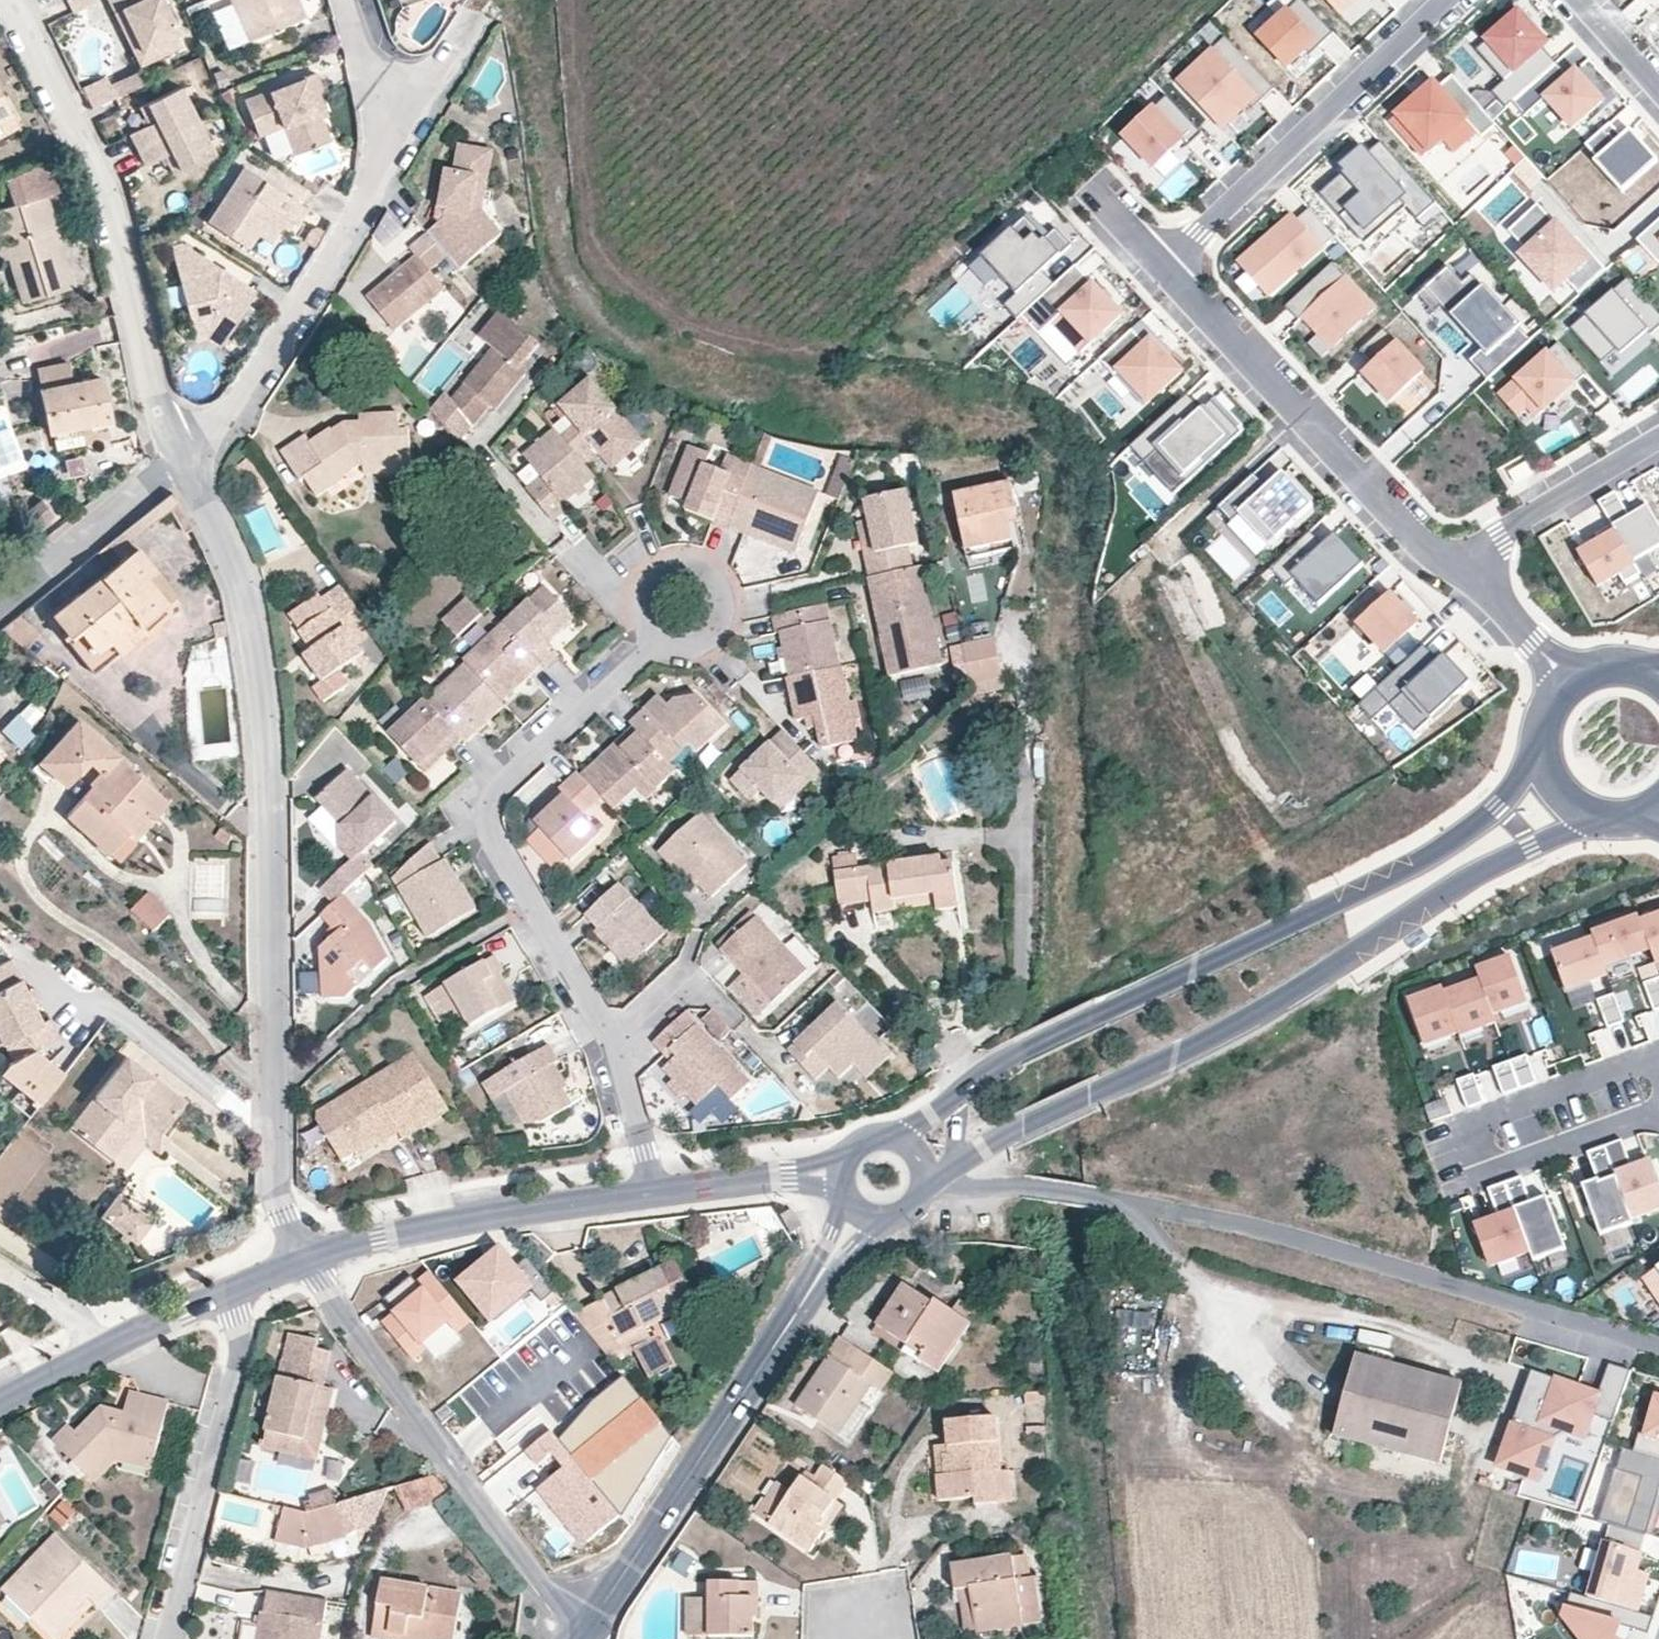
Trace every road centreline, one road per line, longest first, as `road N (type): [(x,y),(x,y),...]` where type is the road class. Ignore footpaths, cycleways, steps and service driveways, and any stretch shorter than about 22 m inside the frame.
road 1 (residential): [(298,1255),(281,1211),(277,1153),(262,704),(241,572),(180,458)]
road 2 (tertiary): [(925,1177),(1287,996),(1589,812)]
road 3 (tertiary): [(1542,755),(1498,805),(1410,865),(1016,1052),(902,1139)]
road 4 (residential): [(617,1048),(492,835),(490,809),(494,790),(660,644)]
road 5 (residential): [(180,458),(91,168),(7,0)]
road 6 (residential): [(583,1636),(298,1255)]
road 7 (residential): [(1467,568),(1420,543),(1165,267)]
road 8 (tertiary): [(583,1636),(808,1296)]
road 9 (residential): [(1165,267),(1447,0)]
road 10 (residential): [(180,458),(234,410),(349,237),(380,149)]
road 11 (residential): [(298,1255),(655,1193)]
road 12 (residential): [(161,1638),(235,1359),(227,1289)]
road 13 (residential): [(0,1405),(227,1289)]
road 14 (residential): [(0,605),(180,458)]
road 15 (residential): [(1658,439),(1499,535),(1467,568)]
road 16 (residential): [(660,644),(700,644),(720,625),(724,598),(701,565),(656,567)]
road 17 (residential): [(380,149),(480,13)]
road 18 (residential): [(380,149),(343,0)]
road 19 (residential): [(655,1193),(617,1048)]
road 20 (residential): [(655,1193),(788,1178)]
road 21 (residential): [(1576,0),(1658,93)]

